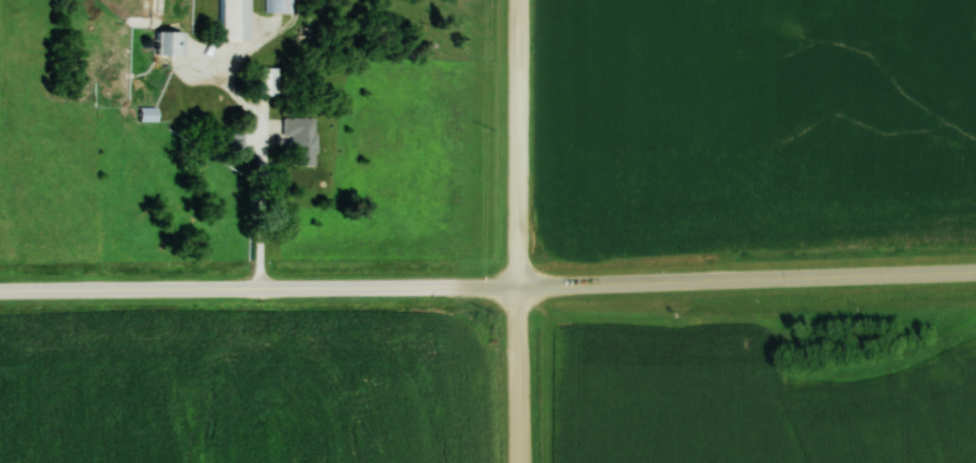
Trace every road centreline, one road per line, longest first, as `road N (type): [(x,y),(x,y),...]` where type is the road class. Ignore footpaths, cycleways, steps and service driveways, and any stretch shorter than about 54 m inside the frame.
road 1 (tertiary): [(0,290),(975,272)]
road 2 (tertiary): [(519,462),(519,0)]

